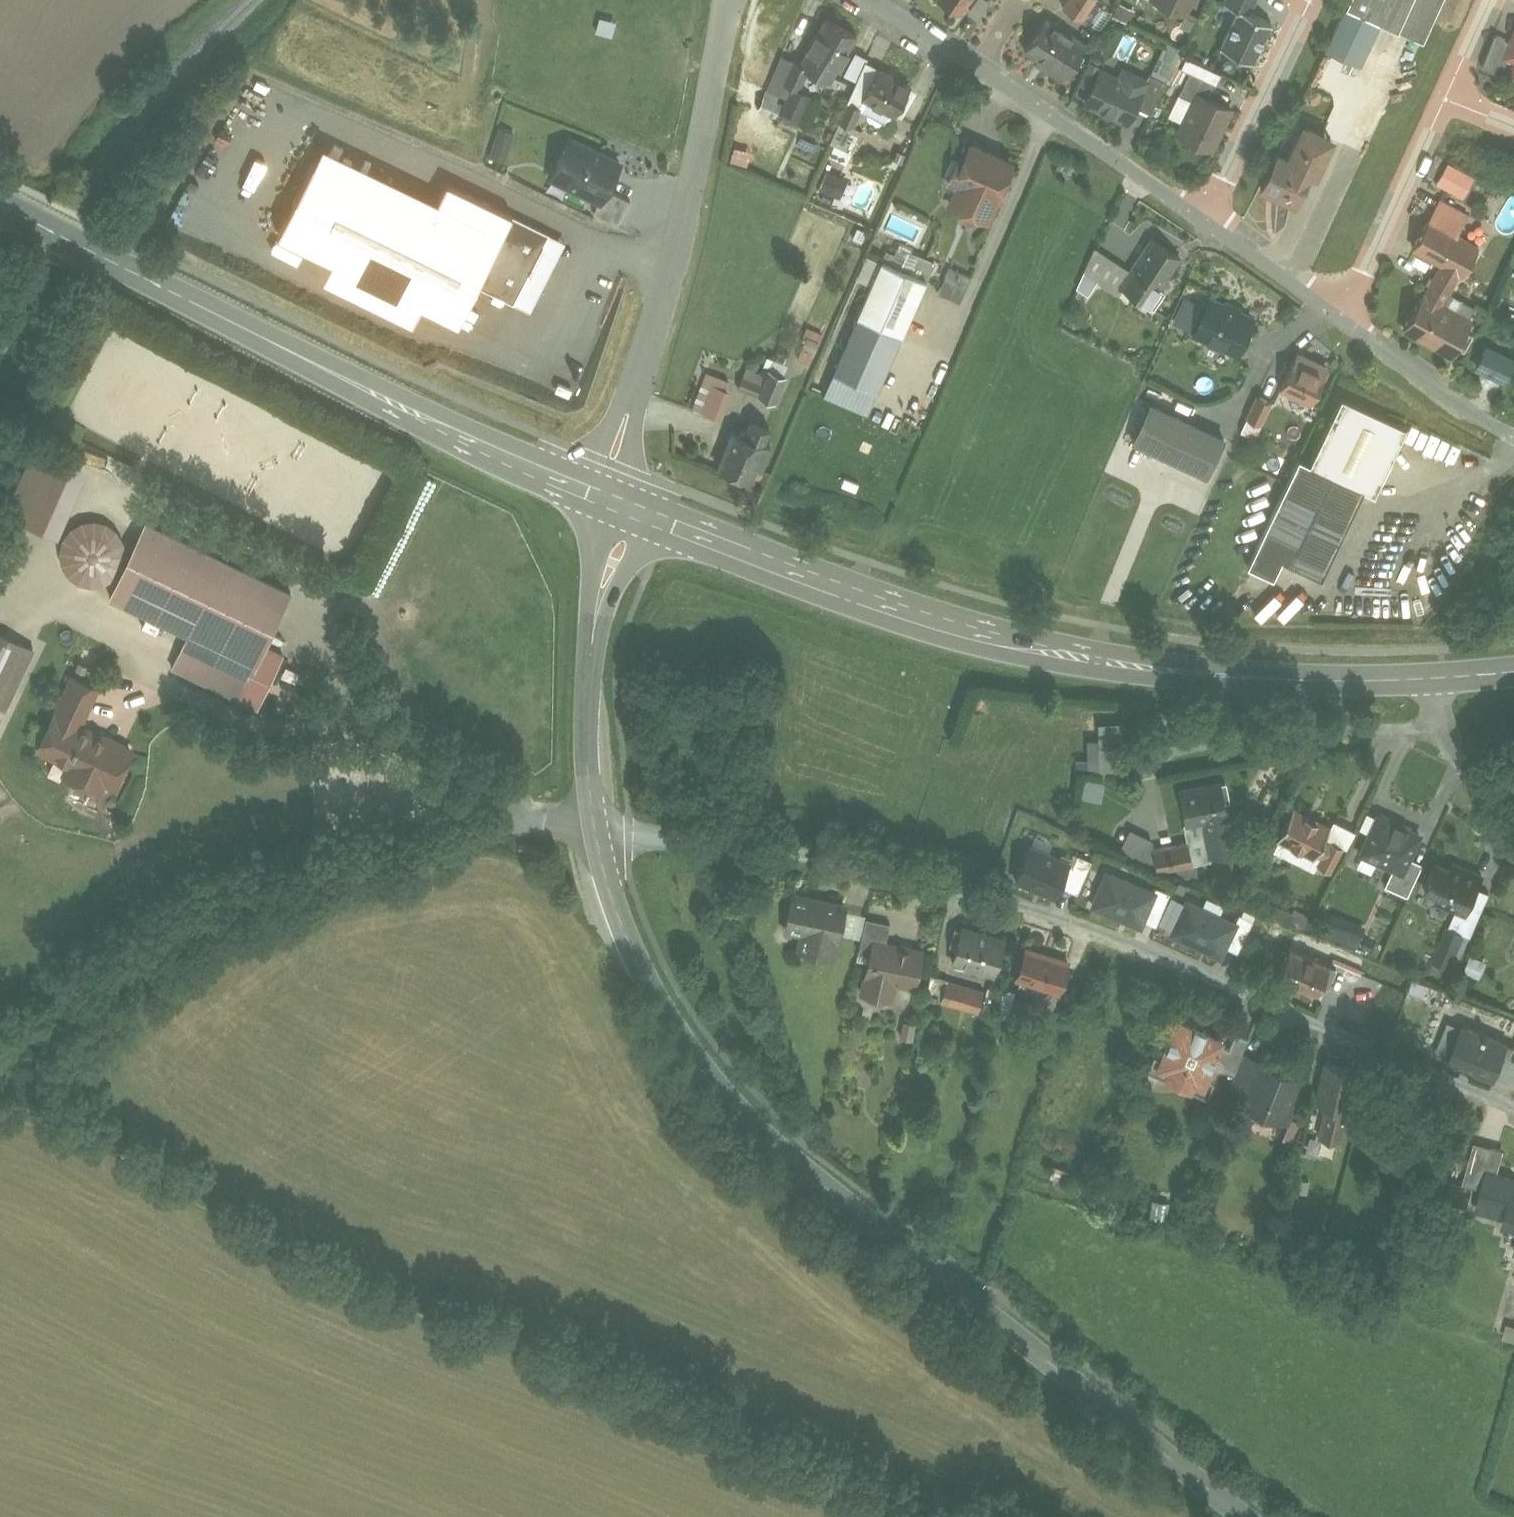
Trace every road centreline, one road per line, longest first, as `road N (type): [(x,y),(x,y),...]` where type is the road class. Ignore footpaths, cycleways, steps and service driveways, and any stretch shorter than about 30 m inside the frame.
road 1 (tertiary): [(597,826),(638,952),(680,1018),(792,1148),(1254,1516)]
road 2 (residential): [(1513,1099),(1107,934),(970,890),(791,847),(597,826)]
road 3 (secondary): [(1444,680),(1216,678),(1086,660),(918,615),(642,511)]
road 4 (secondary): [(600,493),(446,425),(0,201)]
road 5 (track): [(0,1040),(60,1013),(136,944),(211,895),(309,864),(457,844),(517,812)]
road 6 (residential): [(731,0),(676,260),(600,493)]
road 7 (residential): [(1208,229),(989,73),(861,0)]
road 8 (tertiary): [(642,511),(599,627),(591,691),(597,826)]
road 9 (residential): [(1208,229),(1313,5)]
road 10 (residential): [(1348,324),(1447,100)]
road 11 (residential): [(1513,440),(1348,324)]
road 12 (residential): [(1348,324),(1208,229)]
road 13 (residential): [(1444,680),(1450,732),(1477,792),(1513,827)]

